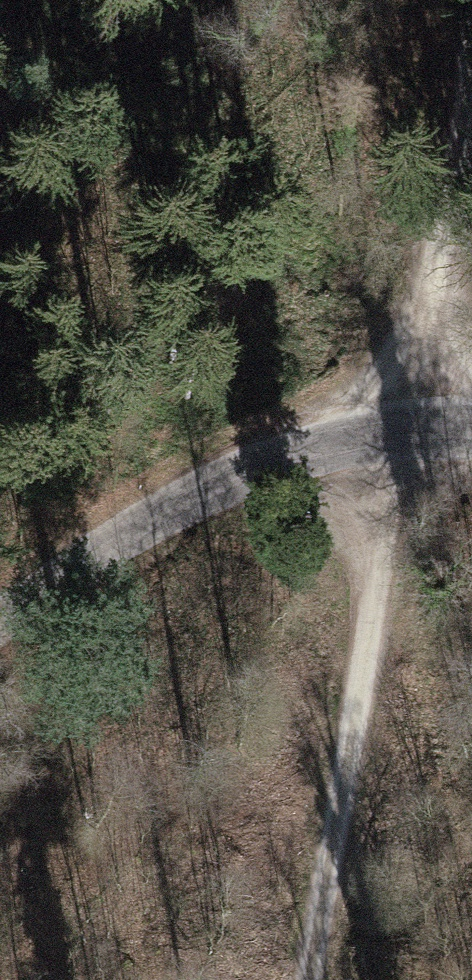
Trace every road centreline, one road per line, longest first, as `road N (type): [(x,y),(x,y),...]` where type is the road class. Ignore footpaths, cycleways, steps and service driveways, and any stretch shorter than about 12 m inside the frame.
road 1 (track): [(468,0),(309,979)]
road 2 (unclassified): [(0,622),(223,481),(360,437),(471,426)]

